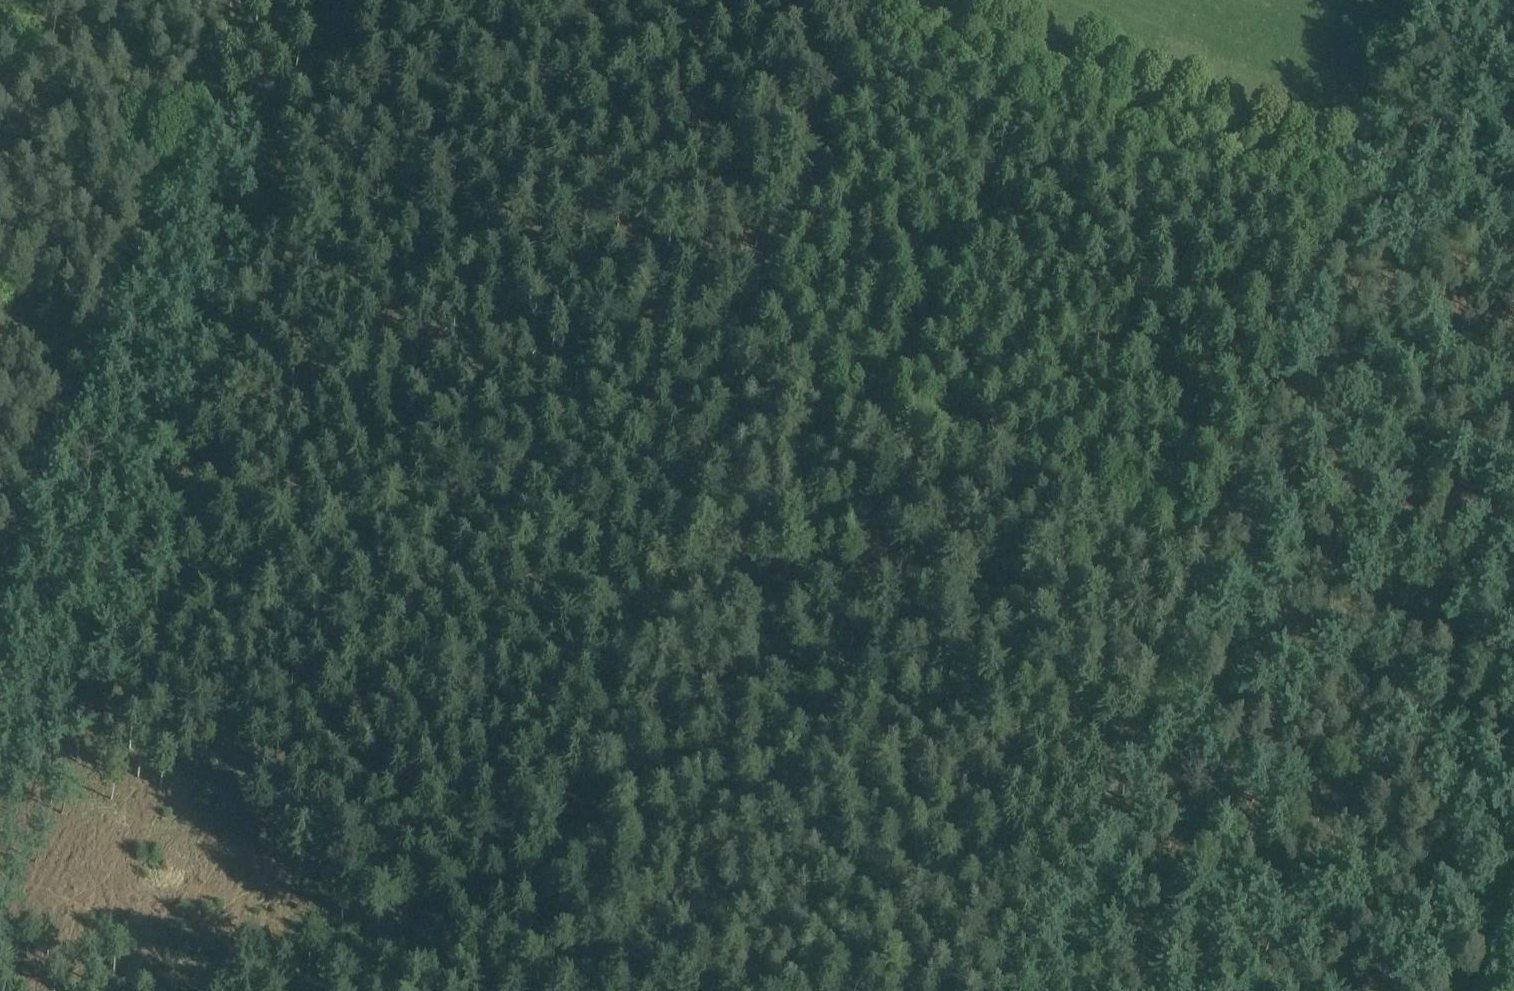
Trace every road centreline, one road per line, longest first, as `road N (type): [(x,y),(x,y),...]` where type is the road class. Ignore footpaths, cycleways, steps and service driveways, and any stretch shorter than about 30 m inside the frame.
road 1 (track): [(243,0),(0,629)]
road 2 (track): [(1461,990),(1513,860)]

